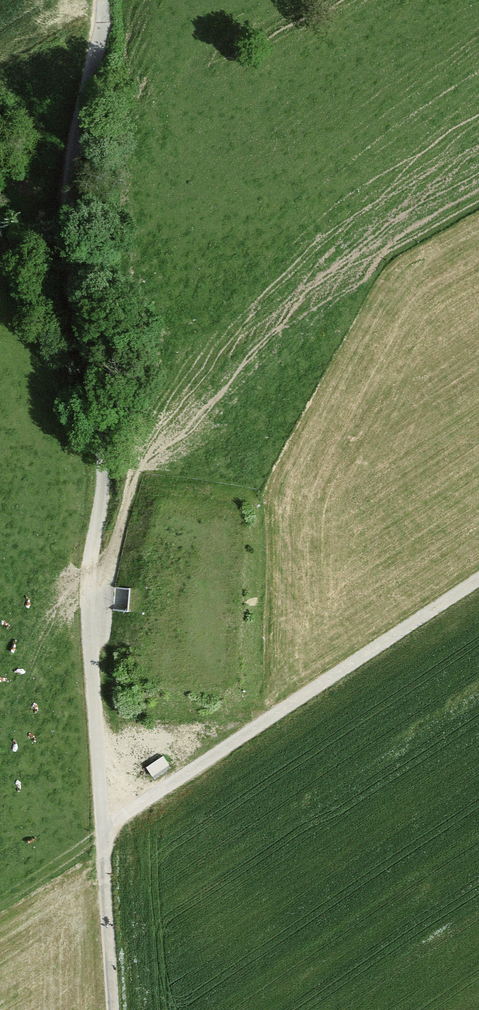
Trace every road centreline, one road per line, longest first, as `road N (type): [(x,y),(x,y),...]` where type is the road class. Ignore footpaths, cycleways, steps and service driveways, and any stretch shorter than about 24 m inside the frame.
road 1 (track): [(108,1009),(83,628),(97,454),(91,382),(62,253),(59,177),(94,0)]
road 2 (track): [(0,900),(478,580)]
road 3 (track): [(83,615),(98,596),(142,435),(149,377)]

